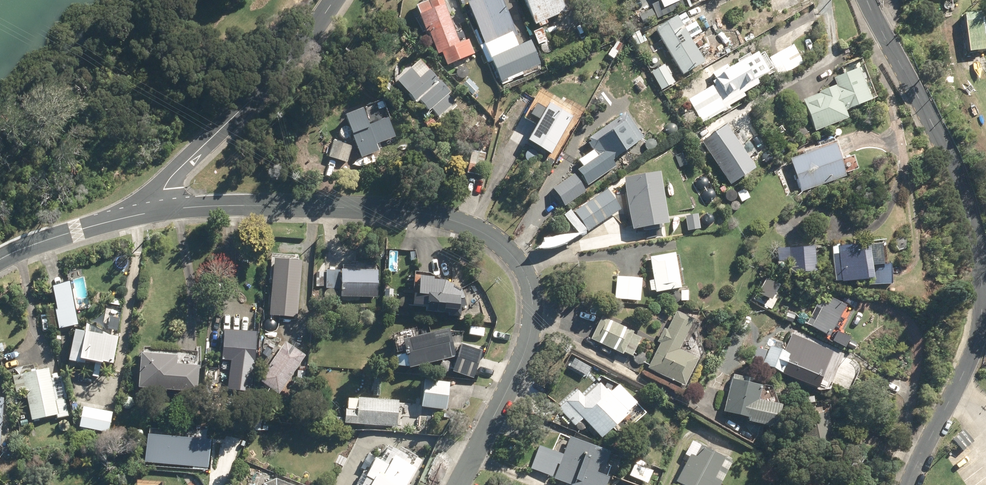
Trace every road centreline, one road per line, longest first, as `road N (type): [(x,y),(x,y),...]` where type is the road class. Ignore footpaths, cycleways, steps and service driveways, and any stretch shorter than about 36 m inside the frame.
road 1 (residential): [(453,484),(530,335),(529,280),(506,247),(439,214),(389,208),(157,212)]
road 2 (tertiary): [(868,0),(959,183),(981,279),(973,351),(908,484)]
road 3 (tertiary): [(157,212),(172,176),(284,71),(335,0)]
road 4 (tertiary): [(157,212),(0,260)]

